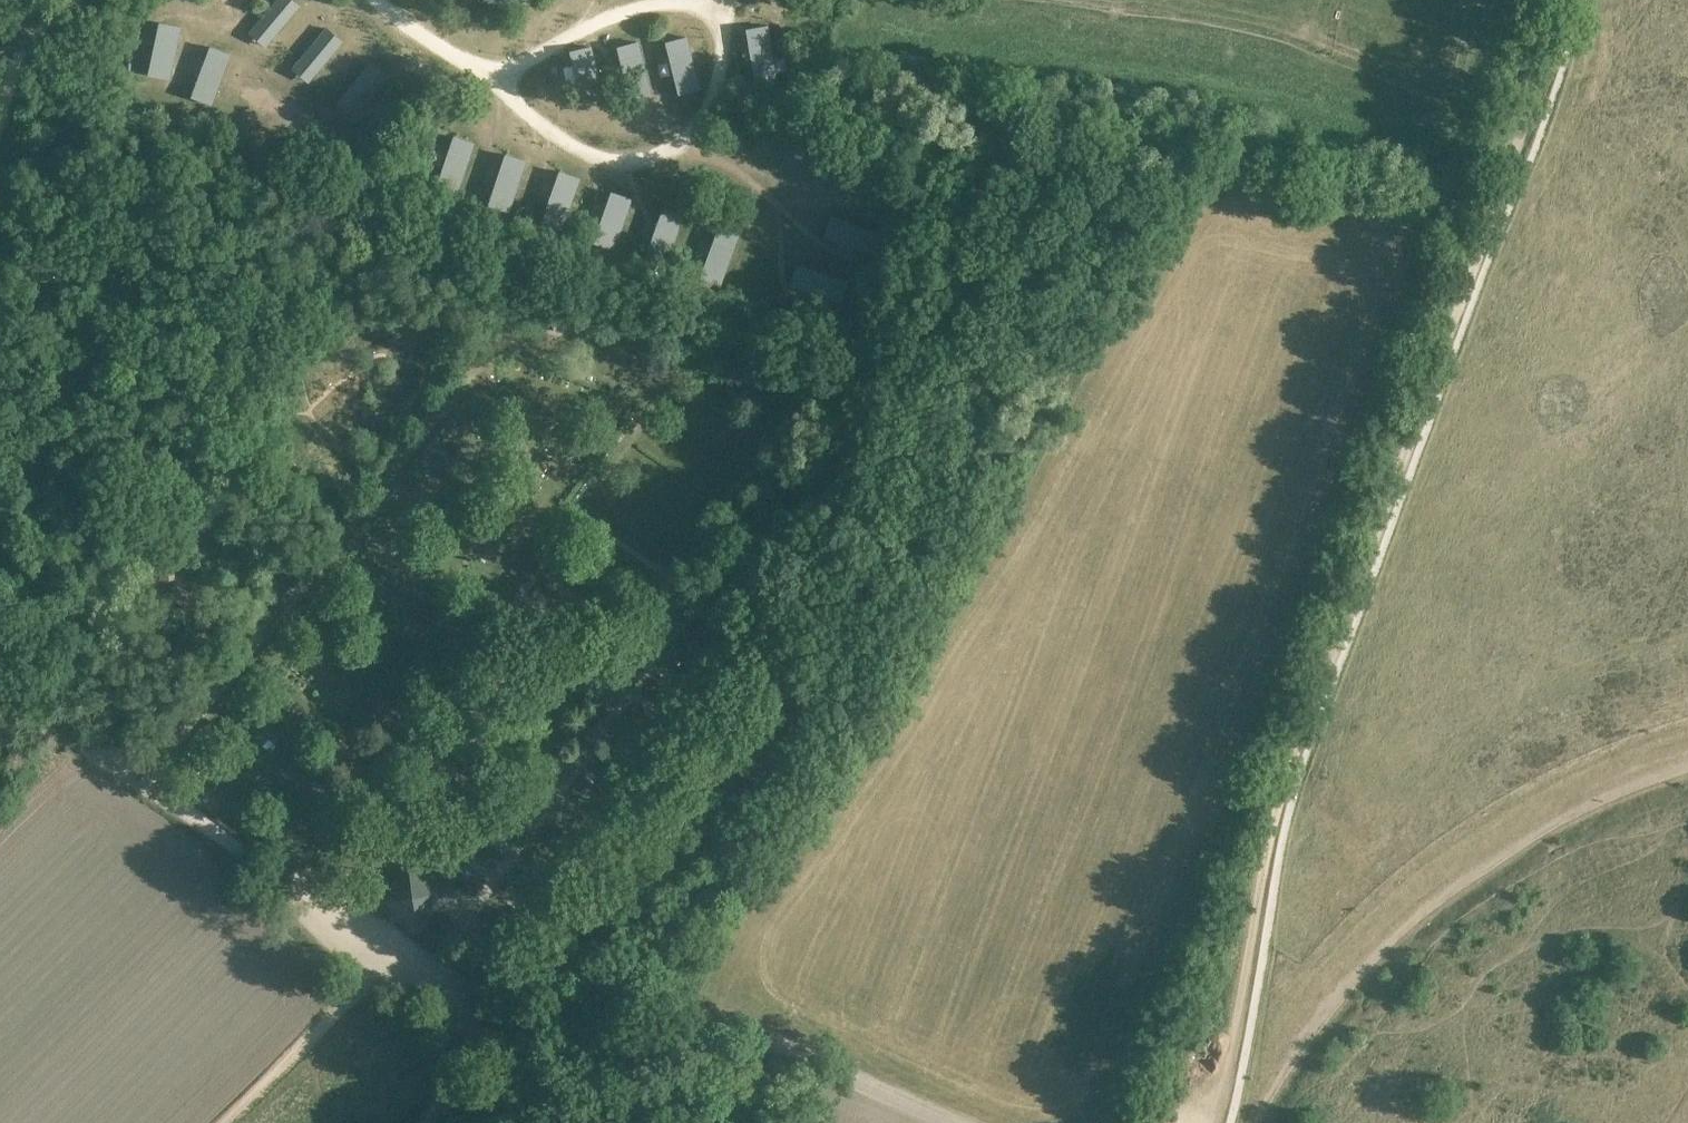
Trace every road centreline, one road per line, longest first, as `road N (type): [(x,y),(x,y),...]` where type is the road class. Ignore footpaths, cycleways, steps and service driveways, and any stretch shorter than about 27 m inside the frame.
road 1 (track): [(1256,1122),(1285,1066),(1421,917),(1479,876),(1687,769)]
road 2 (track): [(498,77),(560,134),(623,160),(673,149),(709,113),(713,63),(702,5),(713,0)]
road 3 (track): [(702,5),(650,7),(566,28),(498,77),(379,0)]
road 4 (unclassified): [(949,1122),(729,1027),(624,1001)]
road 5 (track): [(123,762),(387,954)]
road 6 (track): [(387,954),(426,977),(511,1004),(624,1001)]
road 7 (track): [(252,565),(228,595),(226,622),(123,762)]
road 8 (track): [(223,1122),(387,954)]
road 9 (track): [(0,677),(123,762)]

